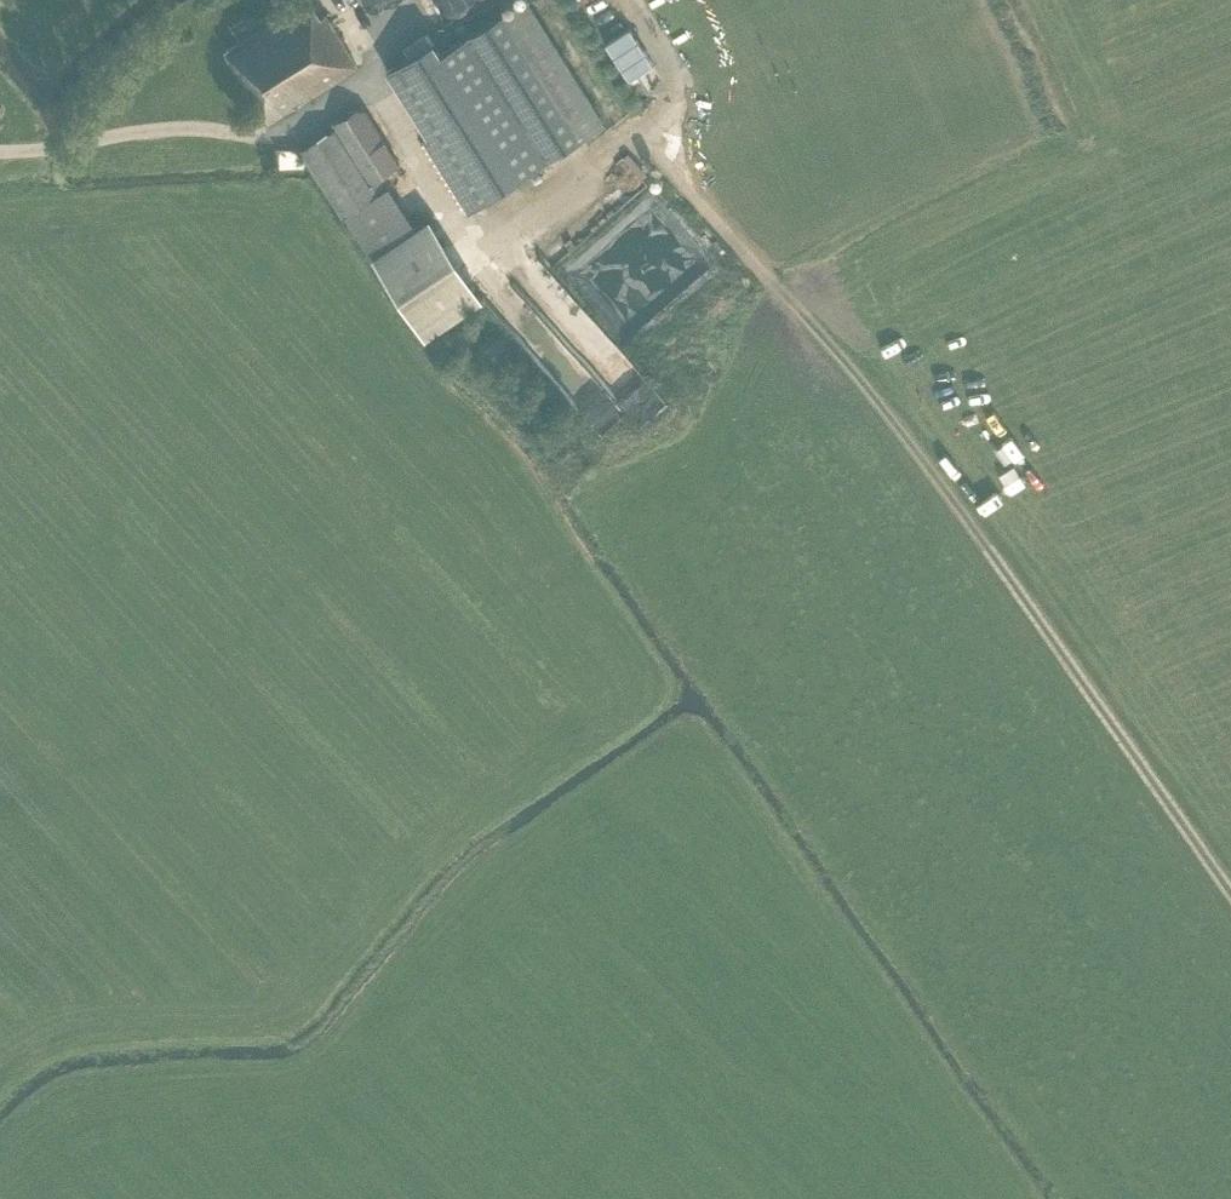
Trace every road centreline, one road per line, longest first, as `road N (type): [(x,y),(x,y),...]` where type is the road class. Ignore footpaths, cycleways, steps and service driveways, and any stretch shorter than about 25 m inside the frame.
road 1 (track): [(641,130),(837,339),(1230,892)]
road 2 (track): [(473,244),(667,109),(664,52),(630,0)]

